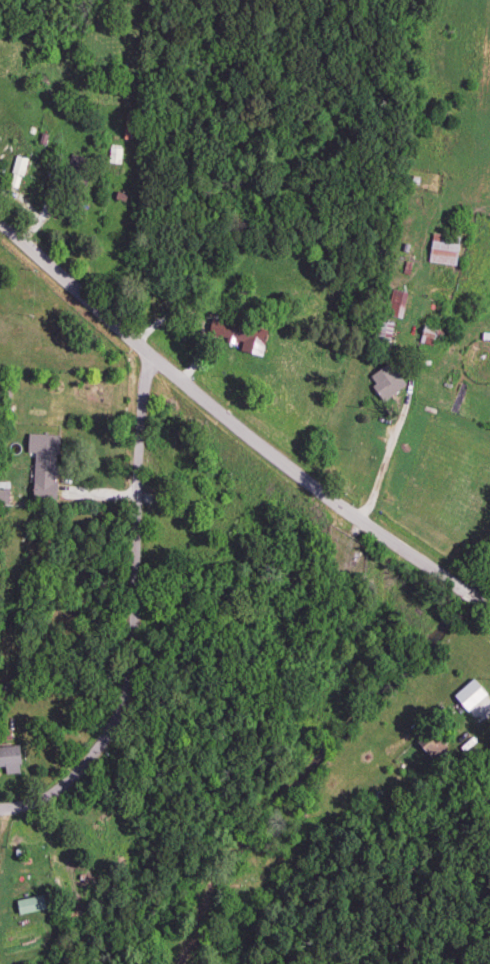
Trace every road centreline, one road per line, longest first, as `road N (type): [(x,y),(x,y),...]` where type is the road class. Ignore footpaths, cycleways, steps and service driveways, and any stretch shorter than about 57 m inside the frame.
road 1 (residential): [(489,614),(181,384),(0,214)]
road 2 (residential): [(58,792),(115,747),(131,705),(142,350)]

